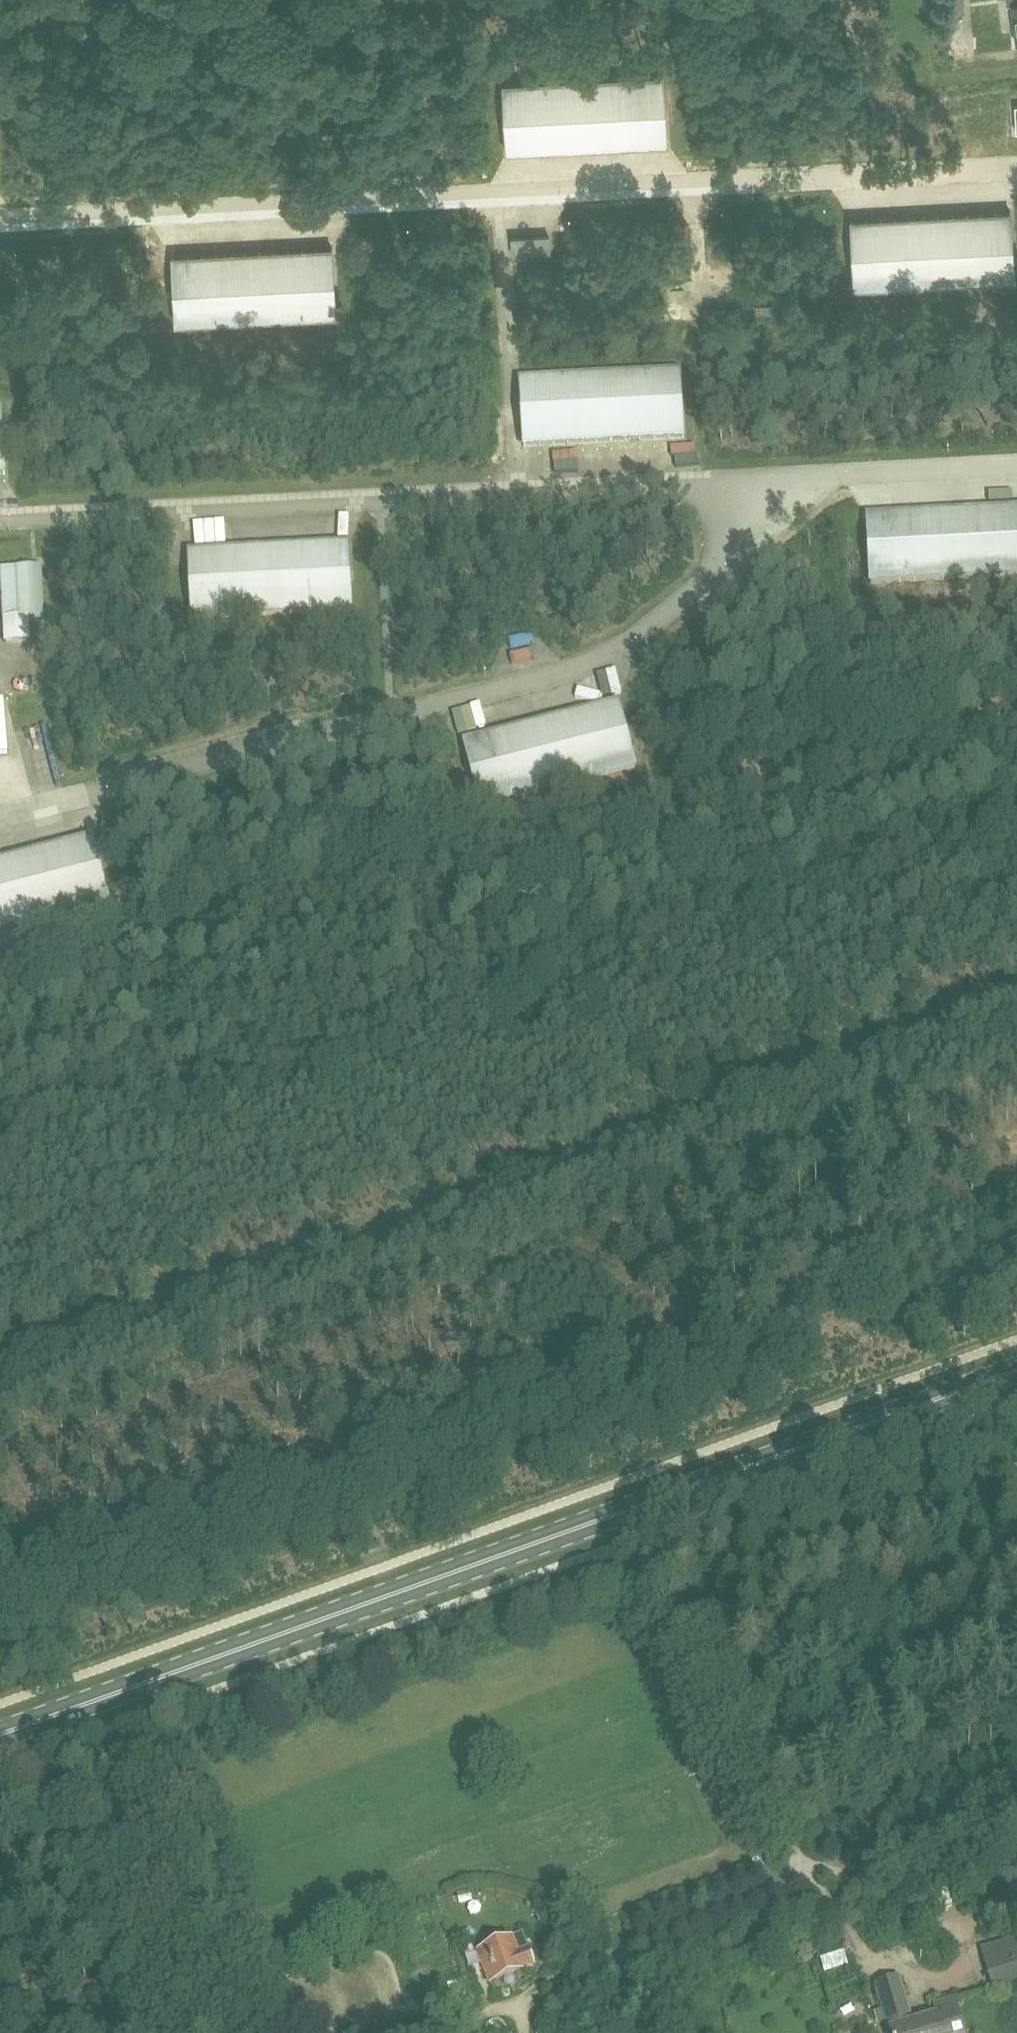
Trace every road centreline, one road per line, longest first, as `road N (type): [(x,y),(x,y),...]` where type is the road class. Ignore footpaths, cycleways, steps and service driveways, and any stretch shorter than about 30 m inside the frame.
road 1 (primary): [(0,1730),(1016,1367)]

